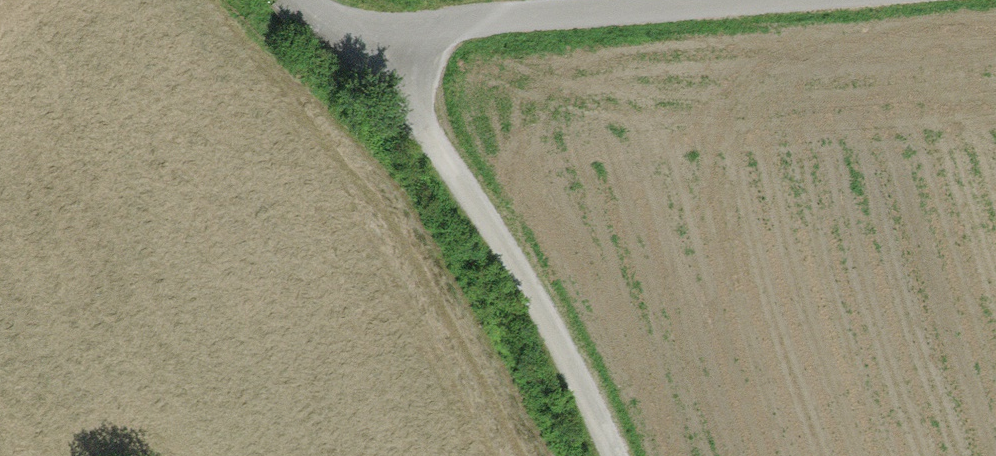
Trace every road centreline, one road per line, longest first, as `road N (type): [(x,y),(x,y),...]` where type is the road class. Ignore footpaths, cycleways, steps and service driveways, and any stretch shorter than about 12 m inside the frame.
road 1 (track): [(361,53),(428,140),(553,337),(609,455)]
road 2 (track): [(733,0),(480,20),(361,53)]

